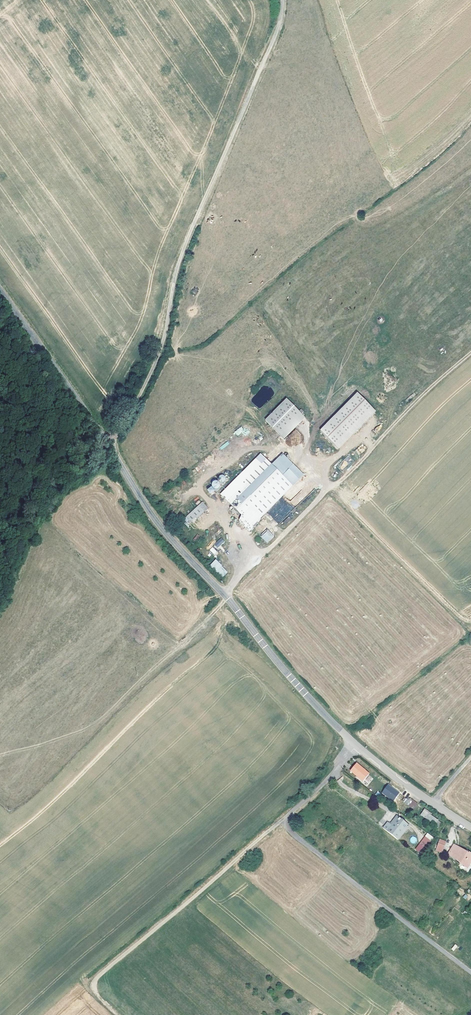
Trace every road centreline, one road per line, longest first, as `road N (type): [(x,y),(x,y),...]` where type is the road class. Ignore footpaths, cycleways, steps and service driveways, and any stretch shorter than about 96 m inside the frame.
road 1 (tertiary): [(470,827),(358,747),(294,681),(165,530),(0,293)]
road 2 (track): [(107,442),(163,341),(175,277),(278,30),(282,0)]
road 3 (track): [(227,598),(39,790),(21,796),(0,790)]
road 4 (track): [(280,821),(100,977),(100,996),(121,1014)]

